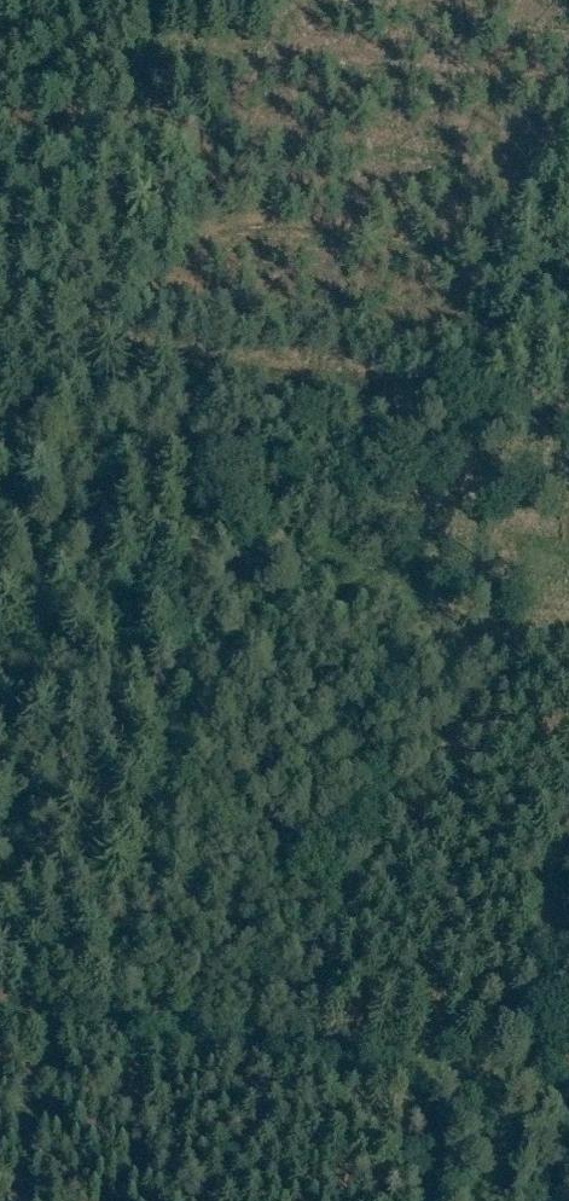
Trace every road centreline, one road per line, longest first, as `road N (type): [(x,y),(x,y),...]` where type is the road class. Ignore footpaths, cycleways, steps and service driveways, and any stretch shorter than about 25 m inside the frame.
road 1 (track): [(0,1000),(568,1074)]

